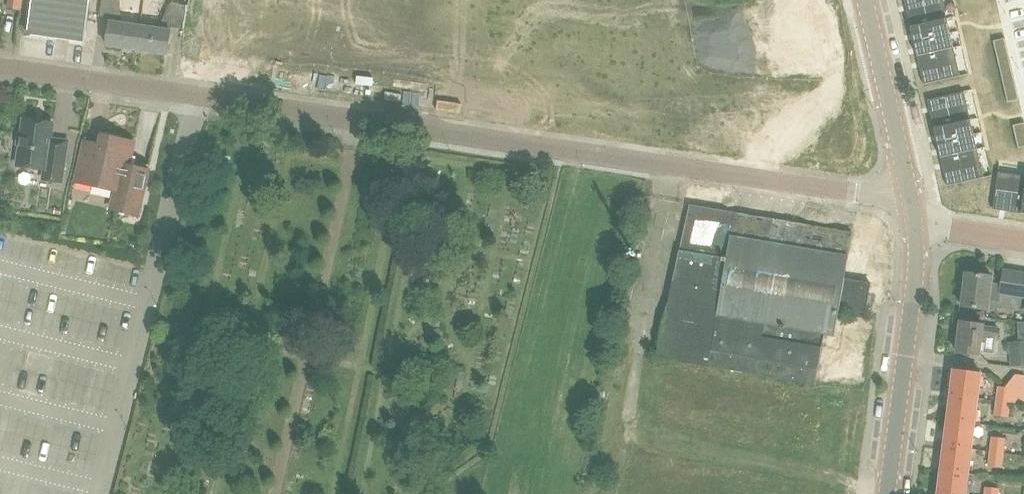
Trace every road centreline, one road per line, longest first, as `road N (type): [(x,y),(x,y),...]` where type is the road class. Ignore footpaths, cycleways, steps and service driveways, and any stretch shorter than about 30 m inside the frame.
road 1 (residential): [(0,68),(911,197)]
road 2 (tertiary): [(888,493),(916,230)]
road 3 (tertiary): [(911,197),(866,0)]

